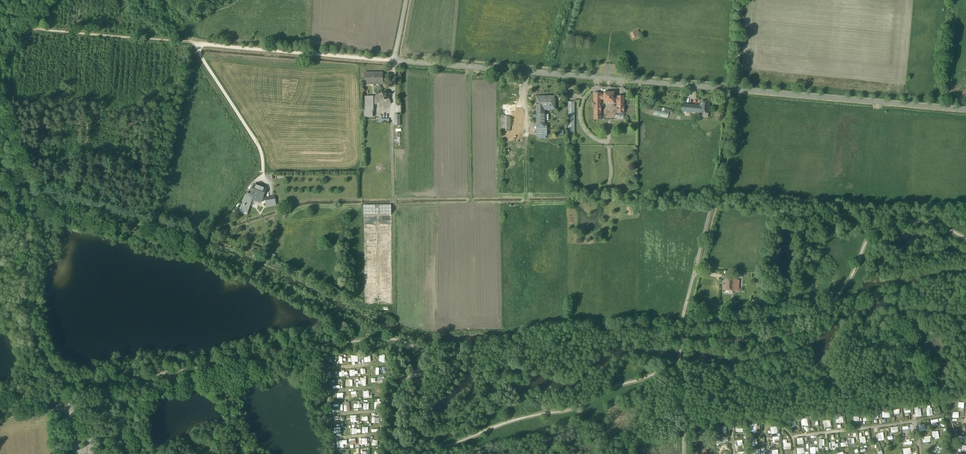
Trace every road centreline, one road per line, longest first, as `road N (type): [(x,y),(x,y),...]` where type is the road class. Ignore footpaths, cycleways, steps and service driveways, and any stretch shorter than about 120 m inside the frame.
road 1 (unclassified): [(100,453),(27,321),(24,179),(0,112)]
road 2 (track): [(31,29),(393,60)]
road 3 (unclassified): [(393,60),(728,89)]
road 4 (unclassified): [(683,323),(724,150),(728,89)]
road 5 (residential): [(735,89),(965,110)]
road 6 (track): [(20,205),(191,247)]
road 7 (track): [(470,67),(471,202)]

